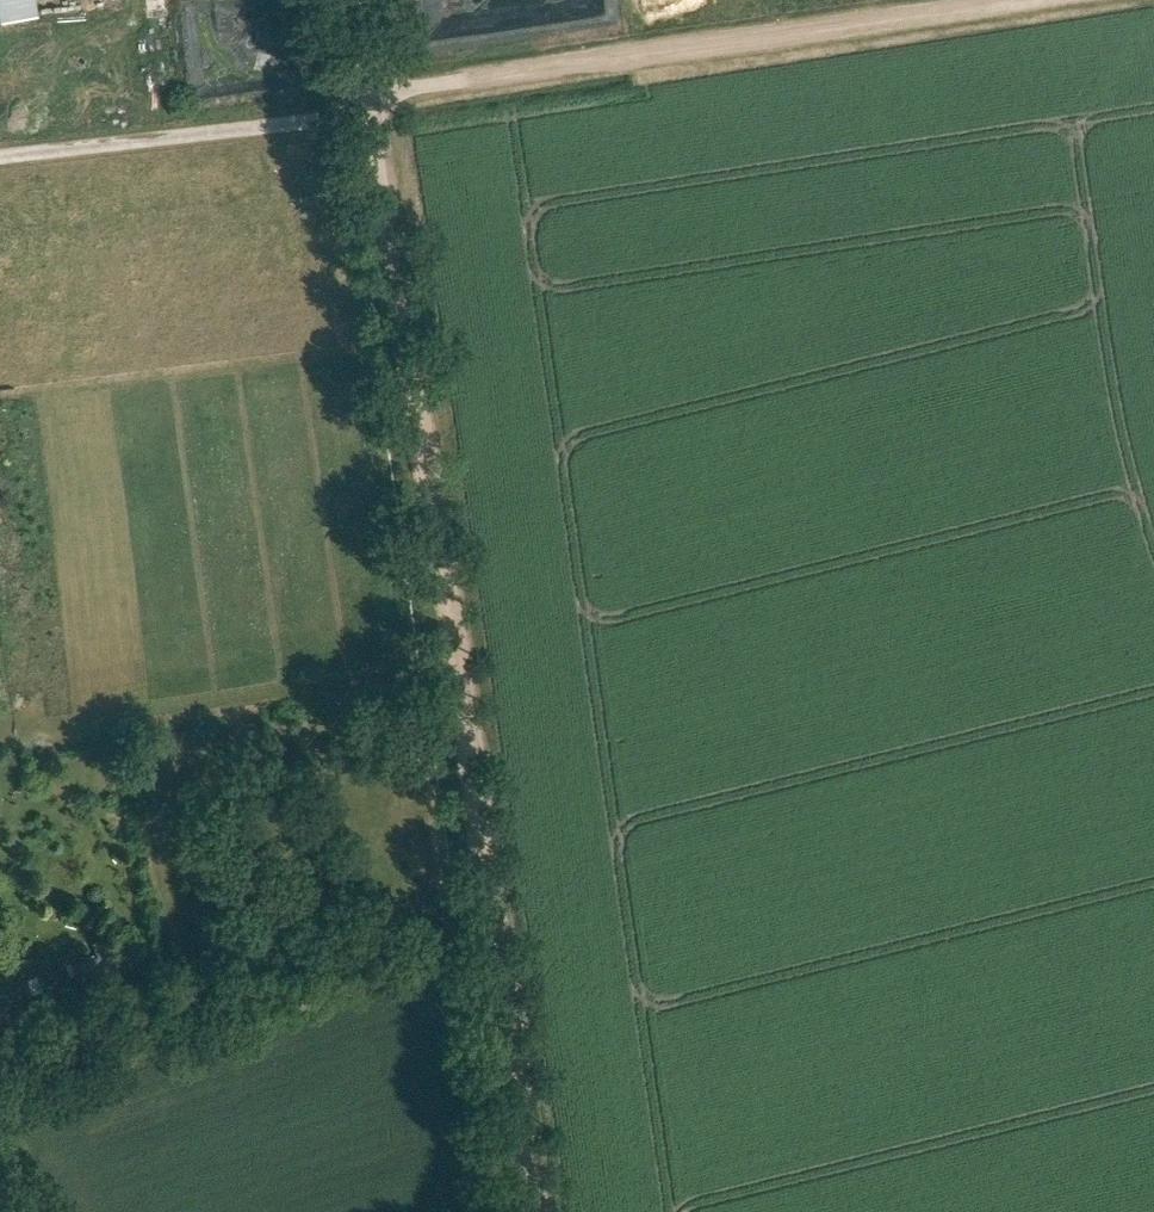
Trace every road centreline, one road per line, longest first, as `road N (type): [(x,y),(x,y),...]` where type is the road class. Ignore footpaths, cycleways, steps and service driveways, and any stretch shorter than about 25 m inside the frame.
road 1 (track): [(533,1211),(378,156)]
road 2 (track): [(367,91),(998,0)]

